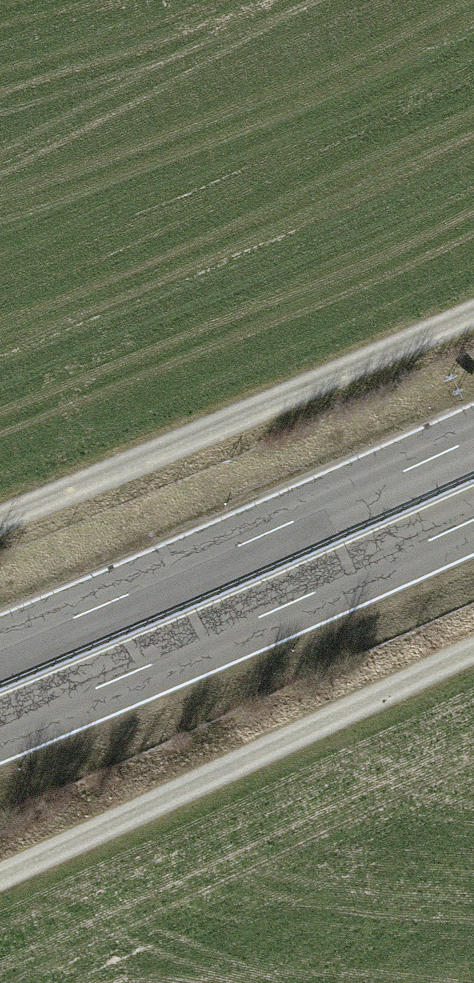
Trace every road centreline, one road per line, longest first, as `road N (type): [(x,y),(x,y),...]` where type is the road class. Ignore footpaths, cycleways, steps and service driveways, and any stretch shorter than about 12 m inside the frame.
road 1 (track): [(0,876),(473,648)]
road 2 (trunk): [(473,439),(0,650)]
road 3 (trunk): [(0,730),(473,520)]
road 4 (track): [(473,311),(0,519)]

